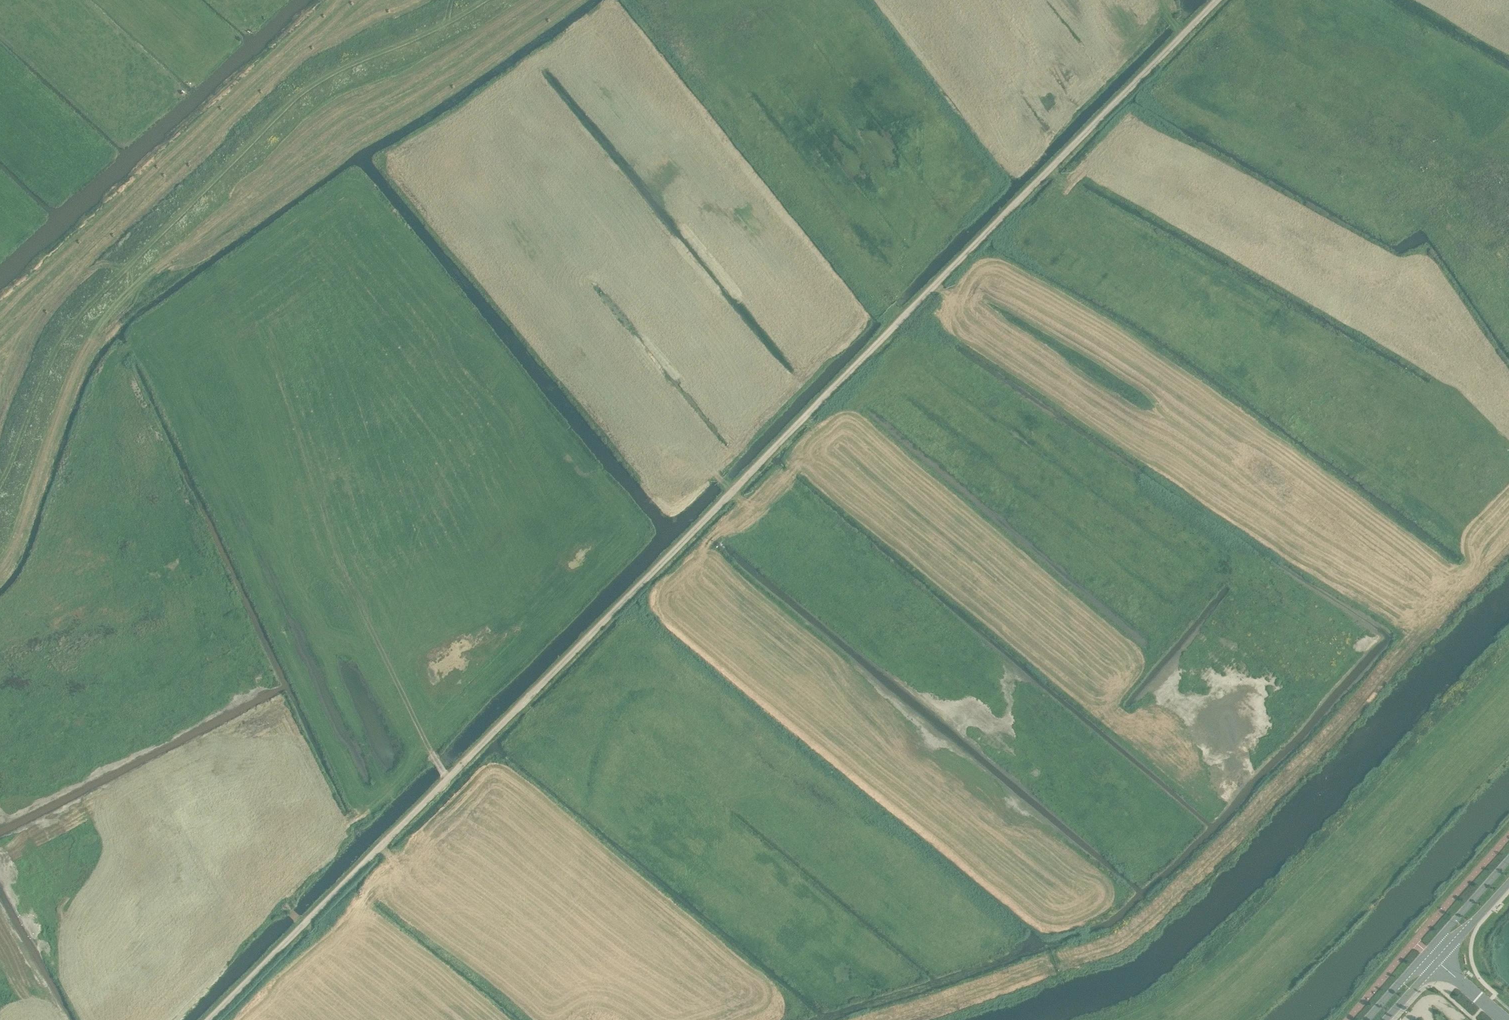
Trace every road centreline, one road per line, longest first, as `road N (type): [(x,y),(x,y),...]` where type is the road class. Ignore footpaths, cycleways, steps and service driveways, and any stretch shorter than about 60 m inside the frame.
road 1 (track): [(207,1019),(1218,0)]
road 2 (unclassified): [(1508,860),(1427,952)]

